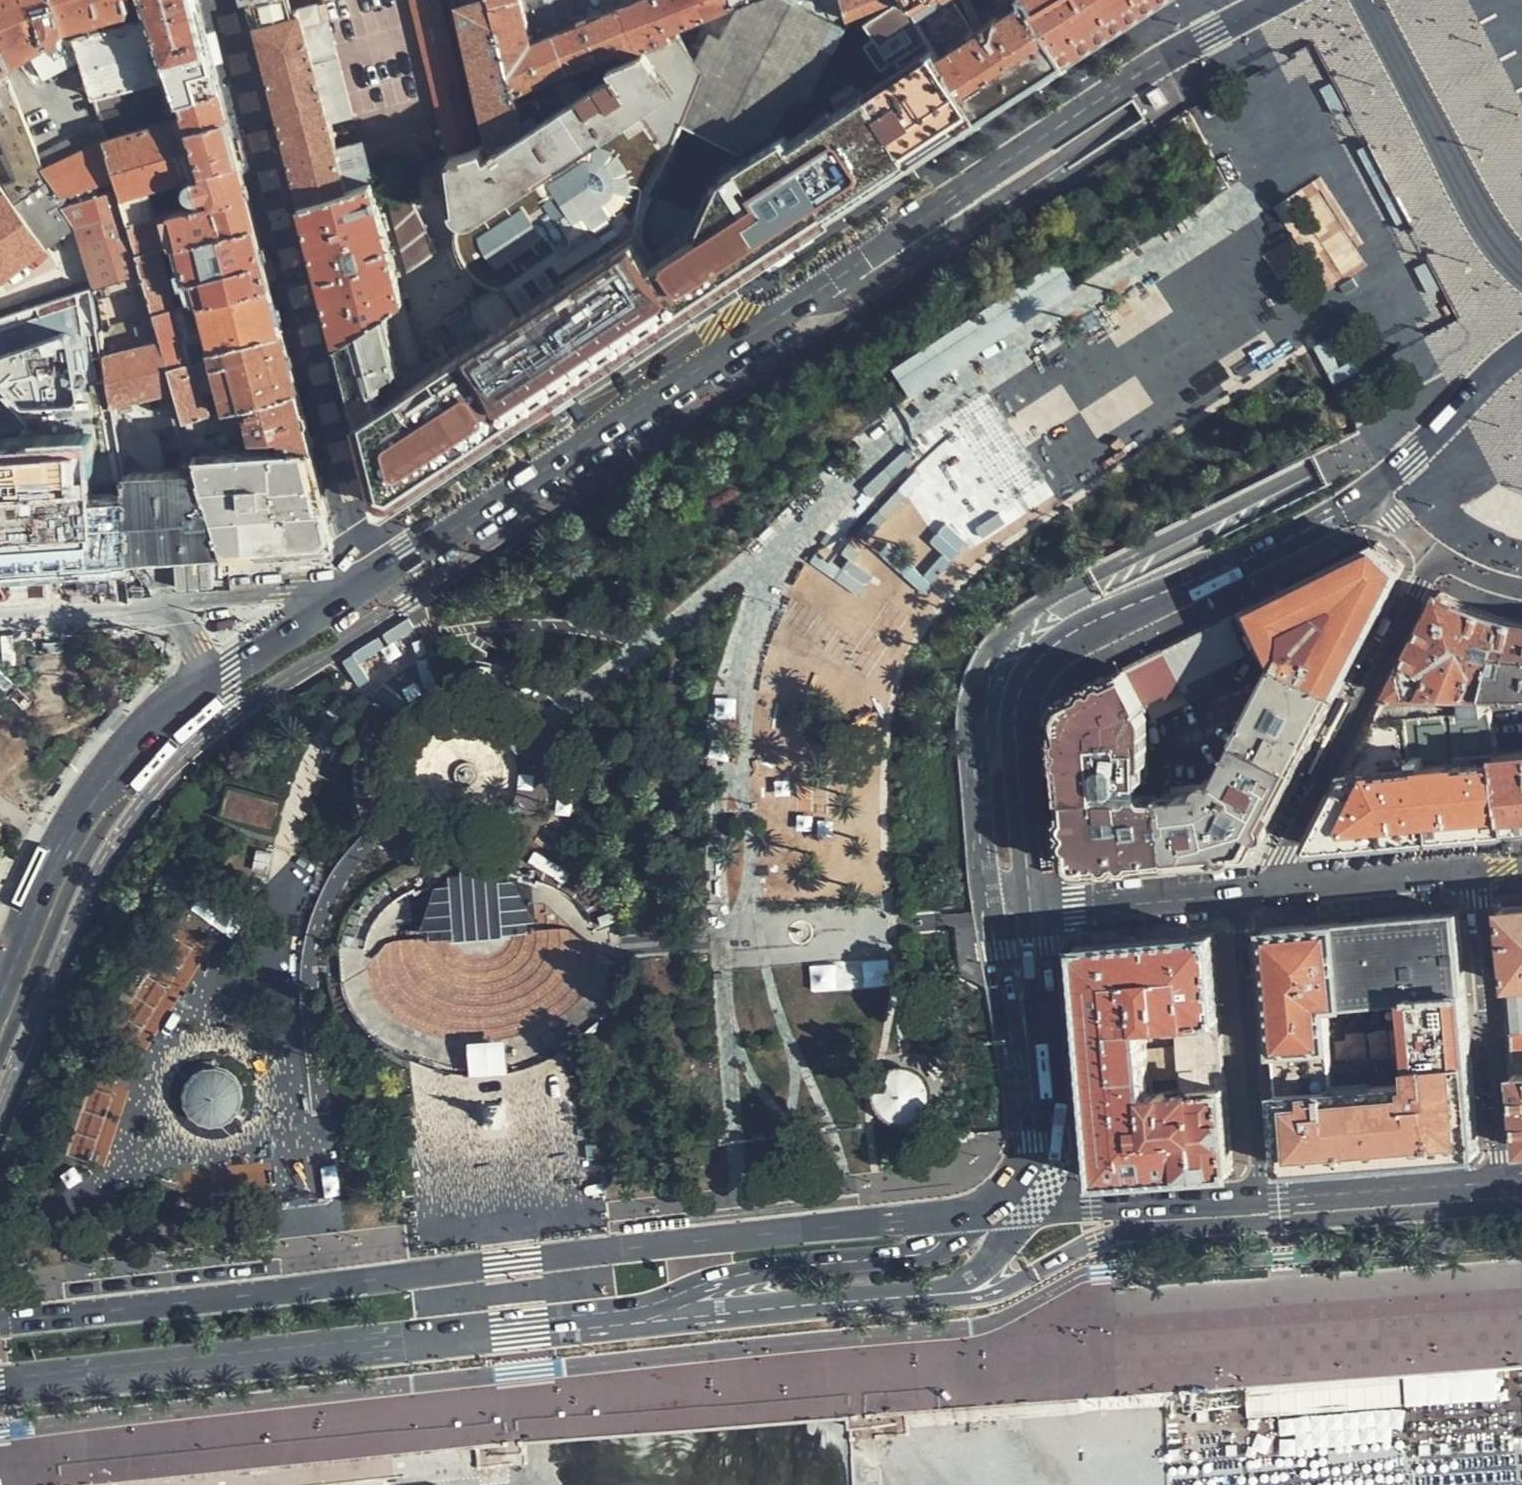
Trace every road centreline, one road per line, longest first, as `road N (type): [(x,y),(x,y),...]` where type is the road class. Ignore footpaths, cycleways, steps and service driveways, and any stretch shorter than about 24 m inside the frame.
road 1 (primary): [(1277,0),(1142,71),(246,660)]
road 2 (primary): [(1021,1210),(0,1319)]
road 3 (primary): [(974,750),(968,708),(974,677),(989,647),(1021,619),(1521,364)]
road 4 (primary): [(0,1387),(598,1323)]
road 5 (primary): [(598,1323),(749,1273),(934,1251),(1021,1210)]
road 6 (primary): [(246,660),(171,717),(81,817),(0,1001)]
road 7 (primary): [(1037,911),(1019,723),(1023,687),(1058,651),(1185,588)]
road 8 (primary): [(864,1293),(933,1302),(1001,1292),(1097,1240),(1258,1205)]
road 9 (residential): [(1440,559),(1272,890)]
road 10 (residential): [(1479,869),(1504,1188)]
road 11 (residential): [(1230,893),(1258,1205)]
road 12 (primary): [(974,750),(991,680),(1026,641),(1185,588)]
road 13 (primary): [(598,1323),(864,1293)]
road 14 (residential): [(0,614),(177,605),(198,614),(246,660)]
road 15 (primary): [(1041,1142),(1023,1089),(986,886)]
road 16 (secondary): [(1504,1188),(1258,1205)]
road 17 (secondary): [(1258,1205),(1021,1210)]
road 18 (primary): [(1041,1142),(1048,1046),(1037,911)]
road 19 (primary): [(1185,588),(1371,493)]
road 20 (residential): [(1272,890),(1479,869)]
road 21 (primary): [(1371,493),(1521,349)]
road 22 (residential): [(1037,911),(1230,893)]
road 23 (primary): [(864,1293),(955,1281),(987,1260),(1021,1210)]
road 24 (primary): [(986,886),(974,750)]

